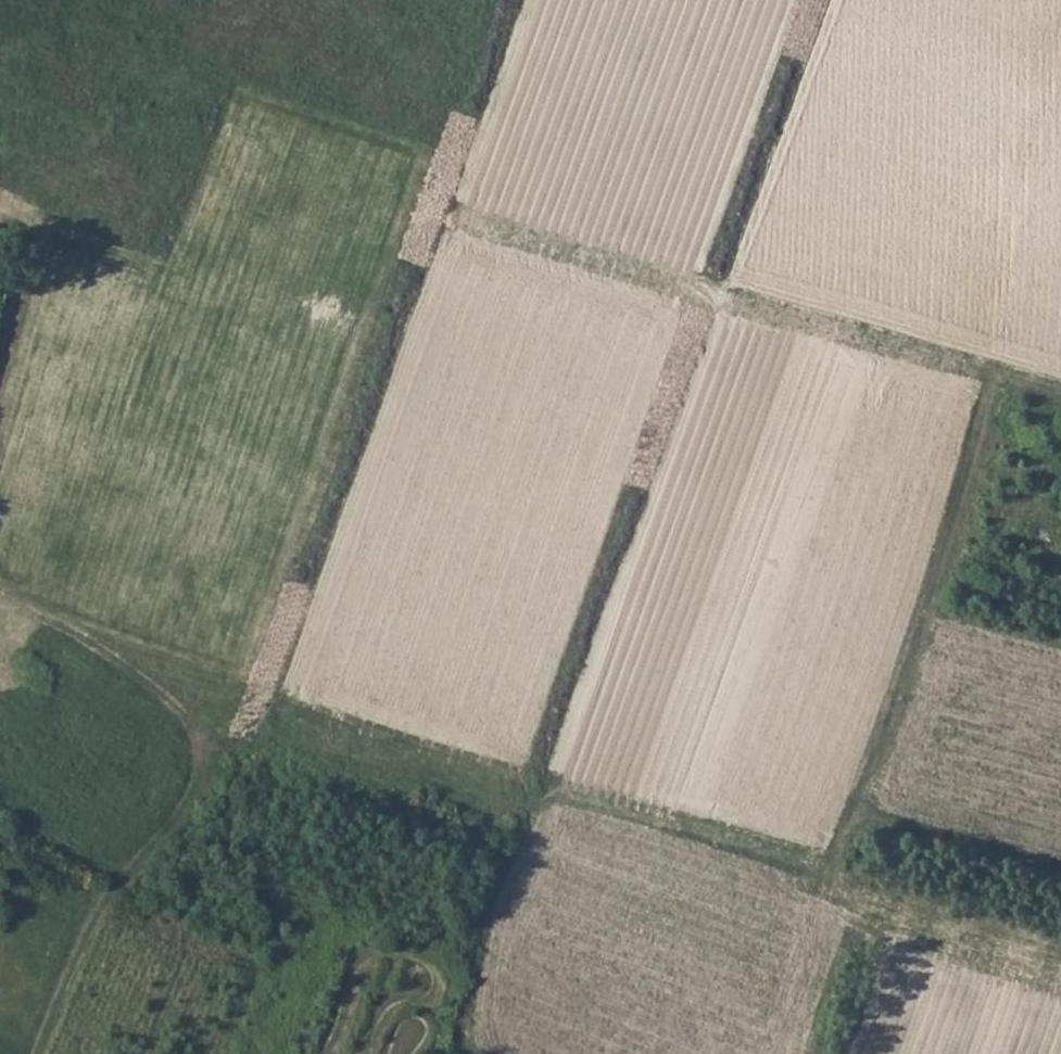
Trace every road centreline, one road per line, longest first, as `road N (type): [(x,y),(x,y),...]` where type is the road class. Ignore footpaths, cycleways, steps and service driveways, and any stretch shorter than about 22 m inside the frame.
road 1 (track): [(35,1053),(91,925),(188,798),(197,755),(171,701),(0,592)]
road 2 (track): [(0,404),(43,242),(33,220),(0,198)]

